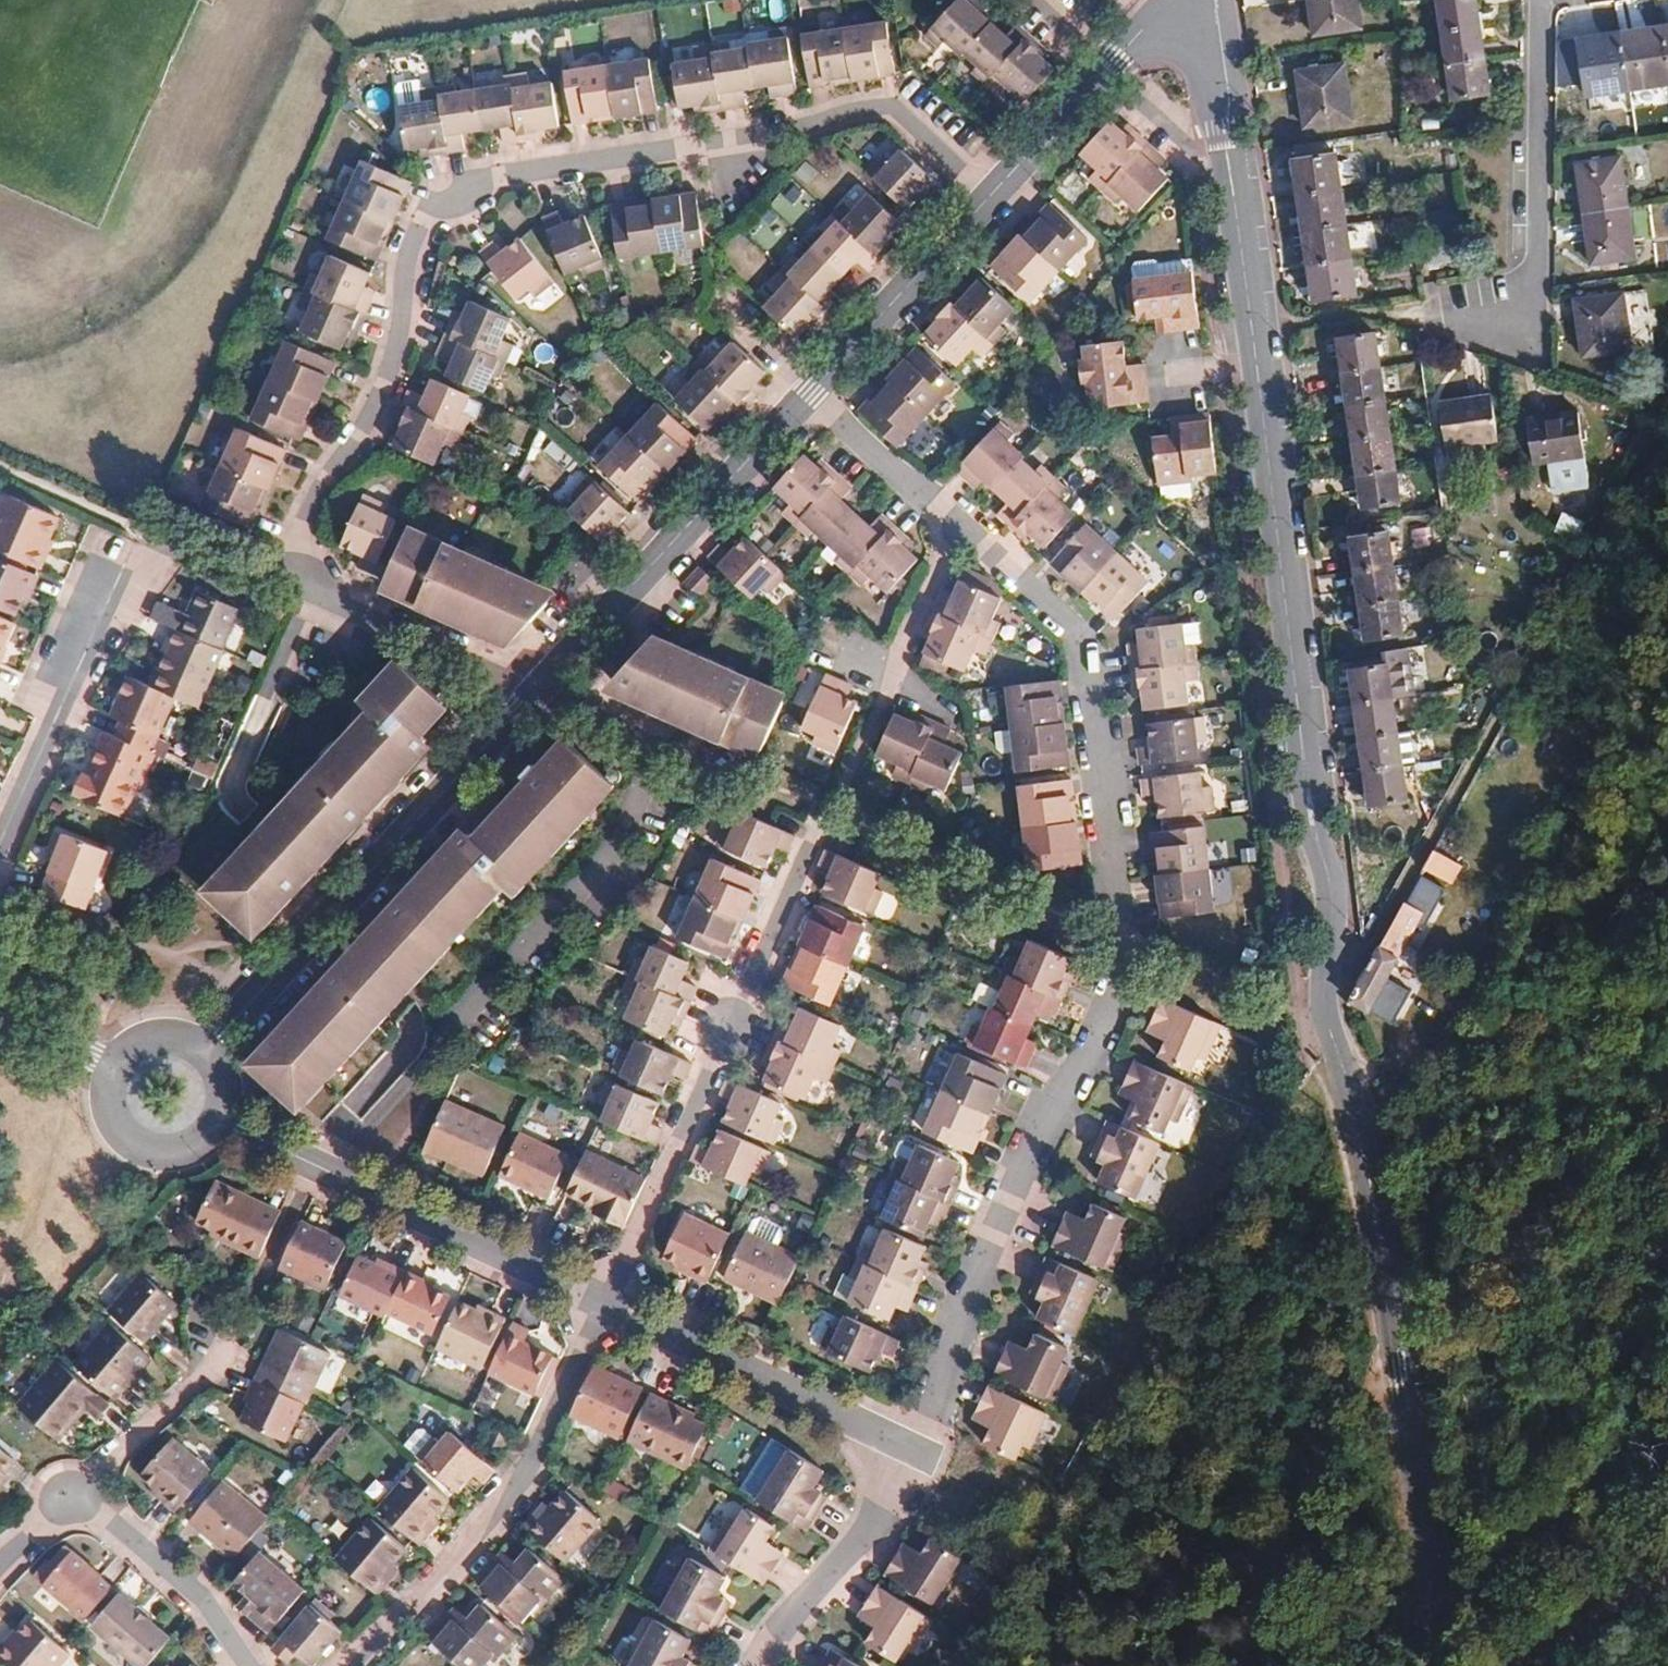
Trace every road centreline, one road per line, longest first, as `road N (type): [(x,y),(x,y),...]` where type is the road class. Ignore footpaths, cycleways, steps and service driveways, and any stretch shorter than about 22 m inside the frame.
road 1 (tertiary): [(1210,20),(1312,832),(1328,885),(1321,994),(1379,1261),(1428,1665)]
road 2 (residential): [(958,535),(1103,657),(1130,975),(1053,1100),(973,1276),(911,1455)]
road 3 (residential): [(273,576),(325,476),(359,436),(397,343),(409,252),(424,219),(475,179),(790,129),(879,106),(892,107),(992,194)]
road 4 (residential): [(605,1304),(958,535)]
road 5 (tertiary): [(537,696),(202,1058)]
road 6 (residential): [(0,848),(81,639),(167,544),(273,576)]
road 7 (residential): [(605,1304),(493,1522),(360,1665)]
road 8 (residential): [(313,1167),(219,1364),(67,1499)]
road 9 (tertiary): [(808,407),(537,696)]
road 10 (track): [(1294,1547),(1129,1576),(938,1479)]
road 11 (residential): [(911,1455),(605,1304)]
road 12 (residential): [(605,1304),(313,1167)]
road 13 (residential): [(1534,301),(1543,0)]
road 14 (tertiary): [(1210,20),(1152,27),(992,194)]
road 15 (tertiary): [(992,194),(808,407)]
road 16 (residential): [(316,595),(237,793),(269,835)]
road 17 (residential): [(911,1455),(882,1512),(774,1638),(762,1665)]
road 18 (residential): [(67,1499),(204,1600),(248,1665)]
road 19 (residential): [(316,595),(537,696)]
road 20 (track): [(76,1085),(21,1257),(0,1278)]
road 21 (residential): [(808,407),(958,535)]
road 22 (residential): [(1534,301),(1451,313),(1456,340),(1530,365)]
road 23 (tertiary): [(121,1073),(117,1100),(135,1131),(163,1143),(202,1128)]
road 24 (tertiary): [(0,1014),(121,1073)]
road 25 (residential): [(724,318),(808,407)]

